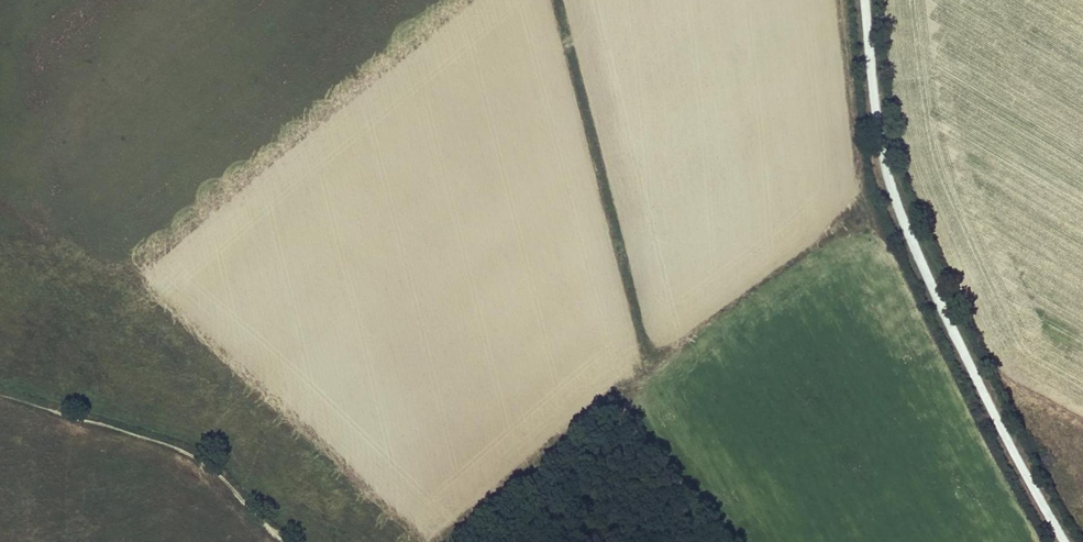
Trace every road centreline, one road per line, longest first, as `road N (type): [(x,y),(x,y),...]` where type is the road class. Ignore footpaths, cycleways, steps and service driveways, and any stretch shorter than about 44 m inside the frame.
road 1 (track): [(1065,541),(985,395),(891,190),(863,0)]

